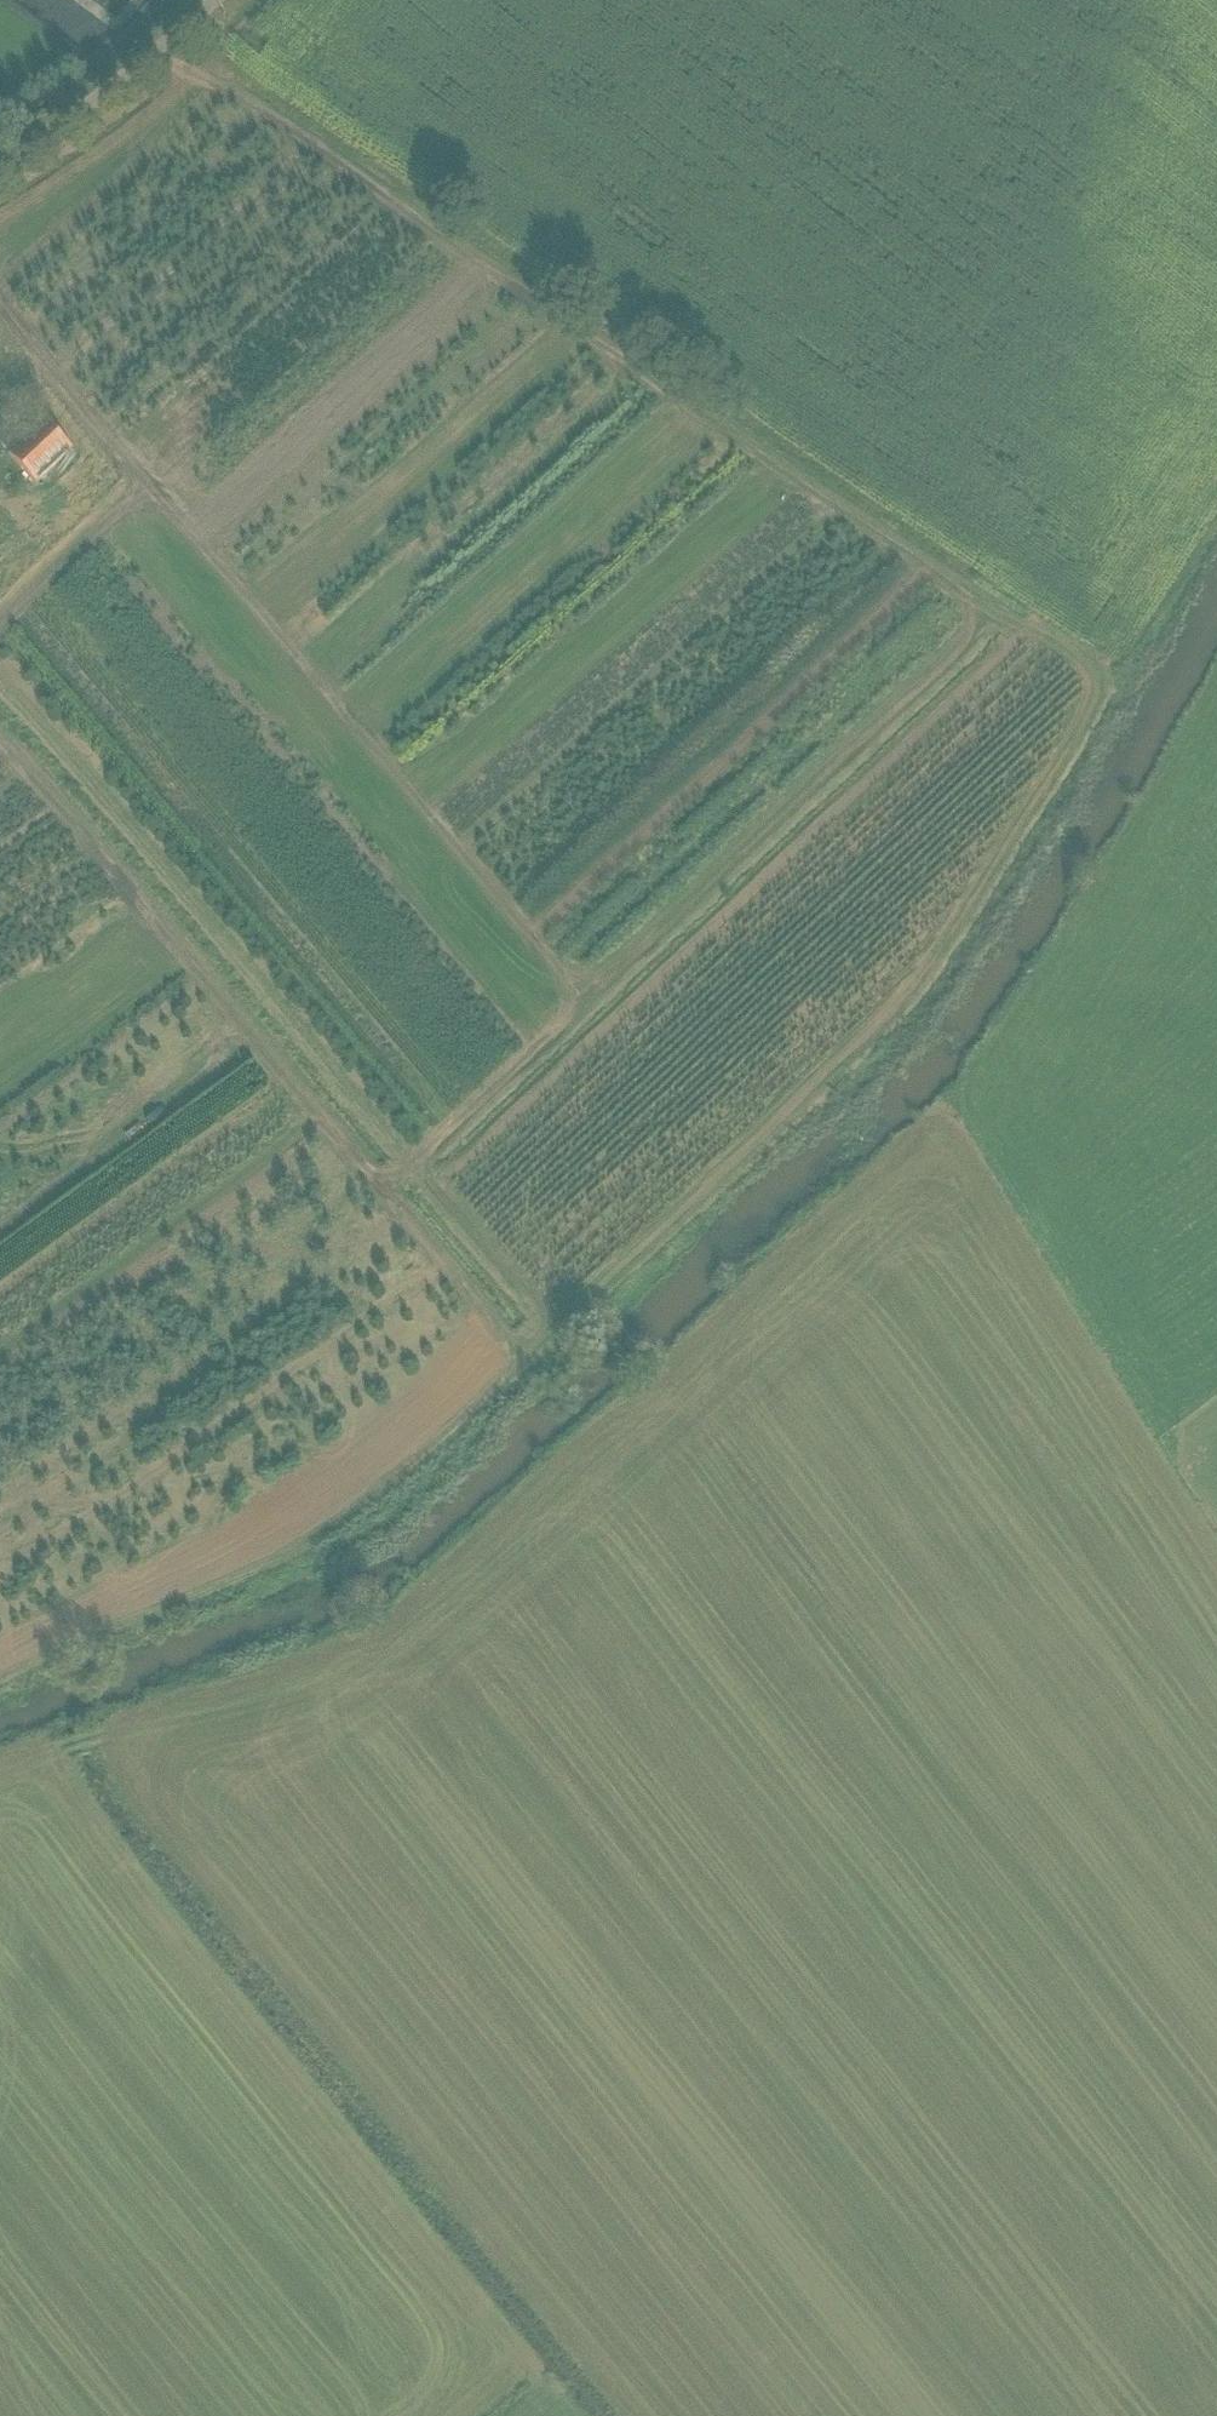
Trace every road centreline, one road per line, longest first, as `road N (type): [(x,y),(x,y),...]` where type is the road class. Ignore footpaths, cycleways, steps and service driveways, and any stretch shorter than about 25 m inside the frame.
road 1 (unclassified): [(0,165),(48,140),(209,0)]

